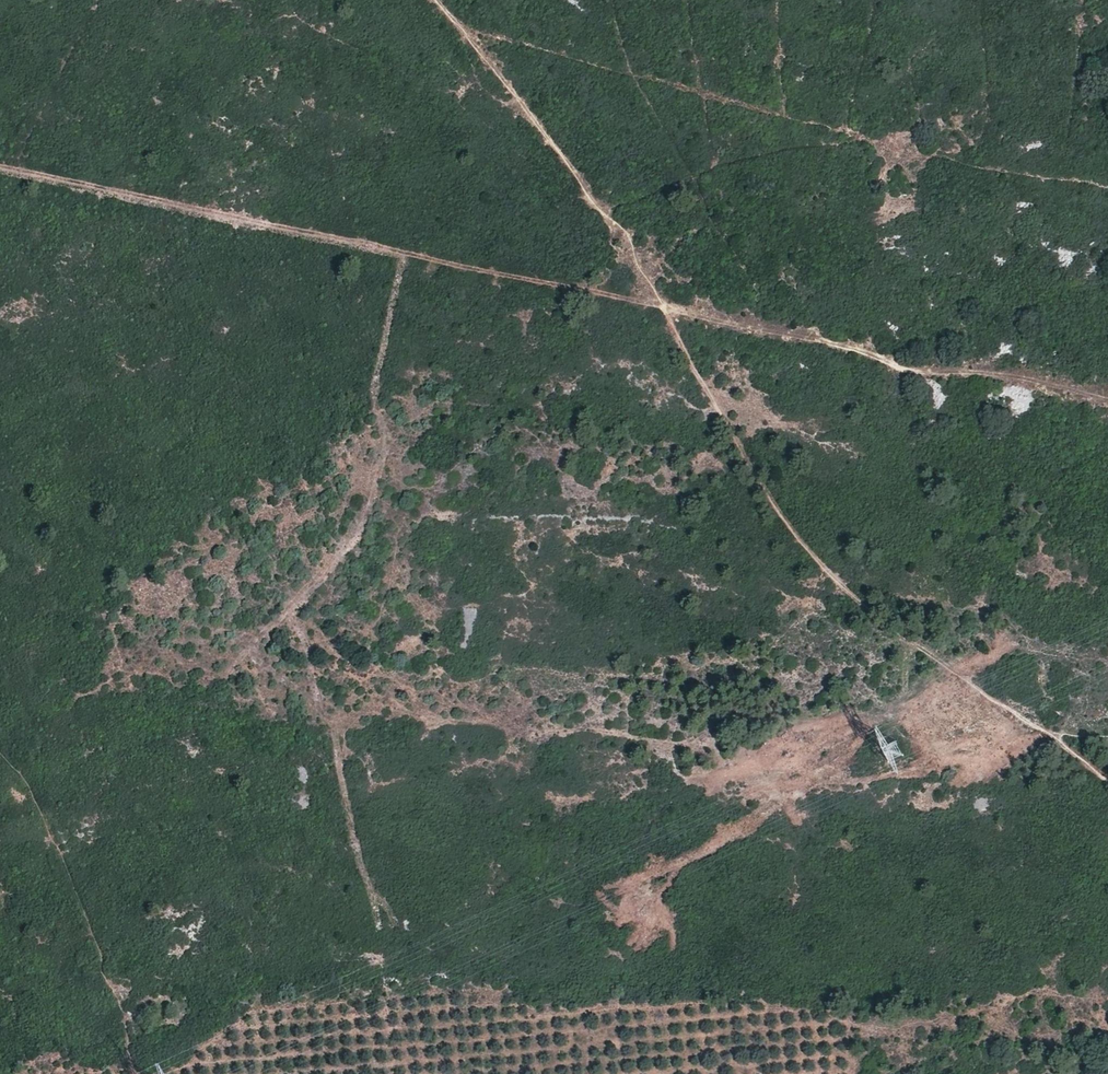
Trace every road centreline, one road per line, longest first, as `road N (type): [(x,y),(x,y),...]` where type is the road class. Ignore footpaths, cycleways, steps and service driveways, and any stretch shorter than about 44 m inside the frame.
road 1 (track): [(0,167),(1107,403)]

